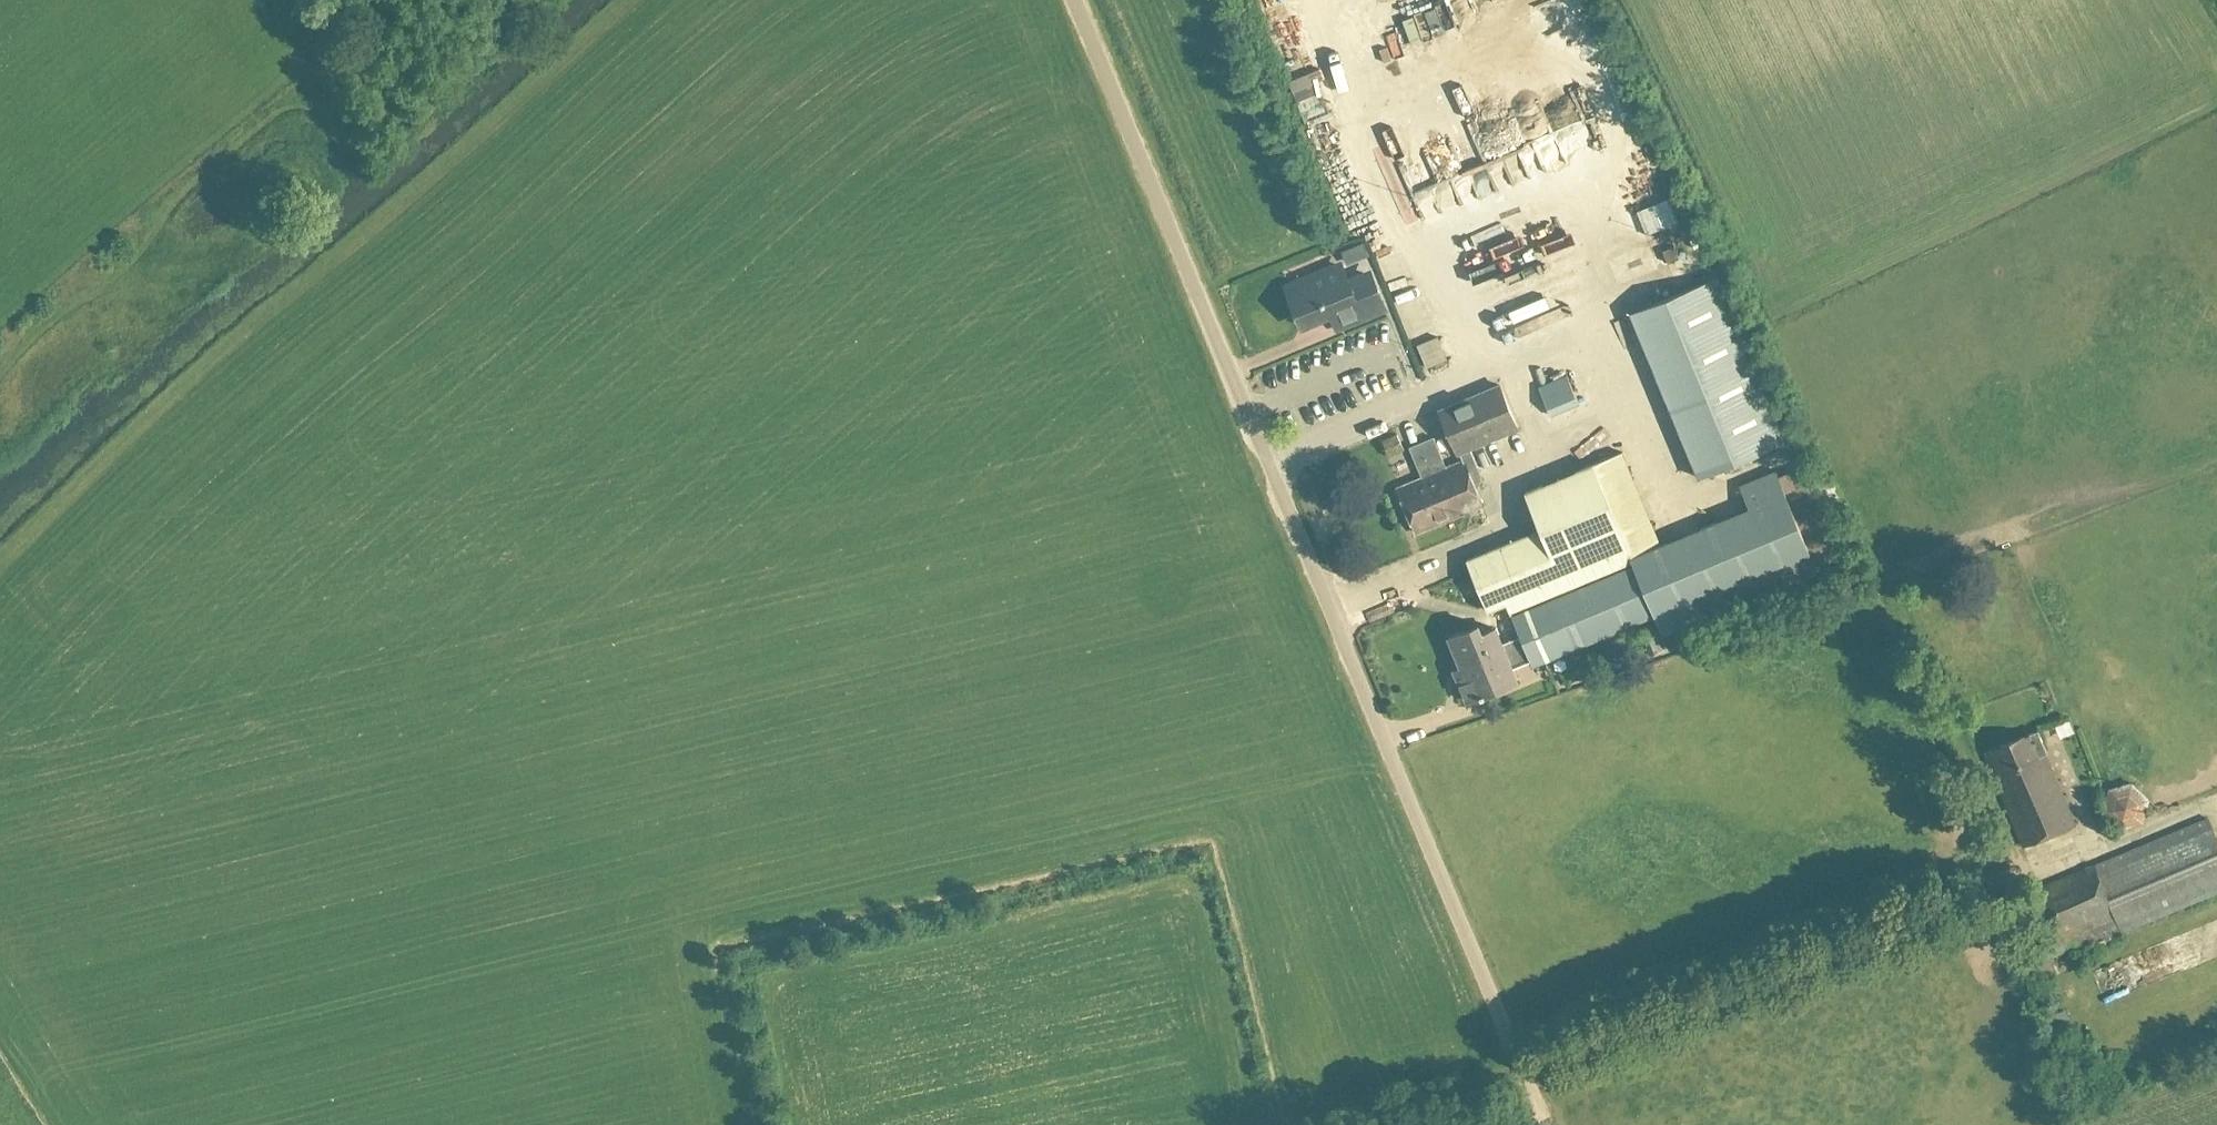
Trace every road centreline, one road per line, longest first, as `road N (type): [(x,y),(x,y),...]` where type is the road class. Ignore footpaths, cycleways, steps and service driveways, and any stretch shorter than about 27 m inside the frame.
road 1 (unclassified): [(1543,1110),(1074,0)]

